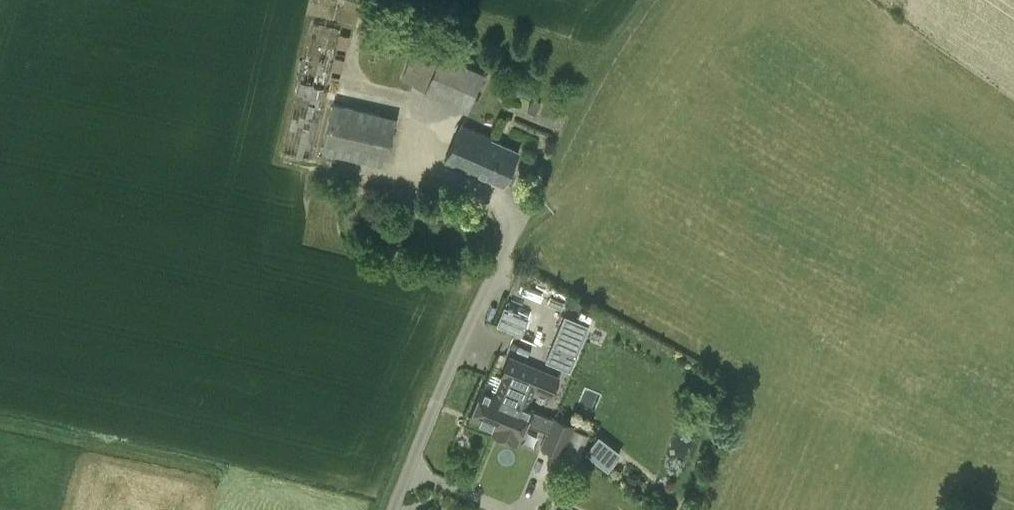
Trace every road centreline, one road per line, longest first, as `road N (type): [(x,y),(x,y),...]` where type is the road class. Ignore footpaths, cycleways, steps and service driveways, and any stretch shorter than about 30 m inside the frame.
road 1 (residential): [(519,214),(393,509)]

